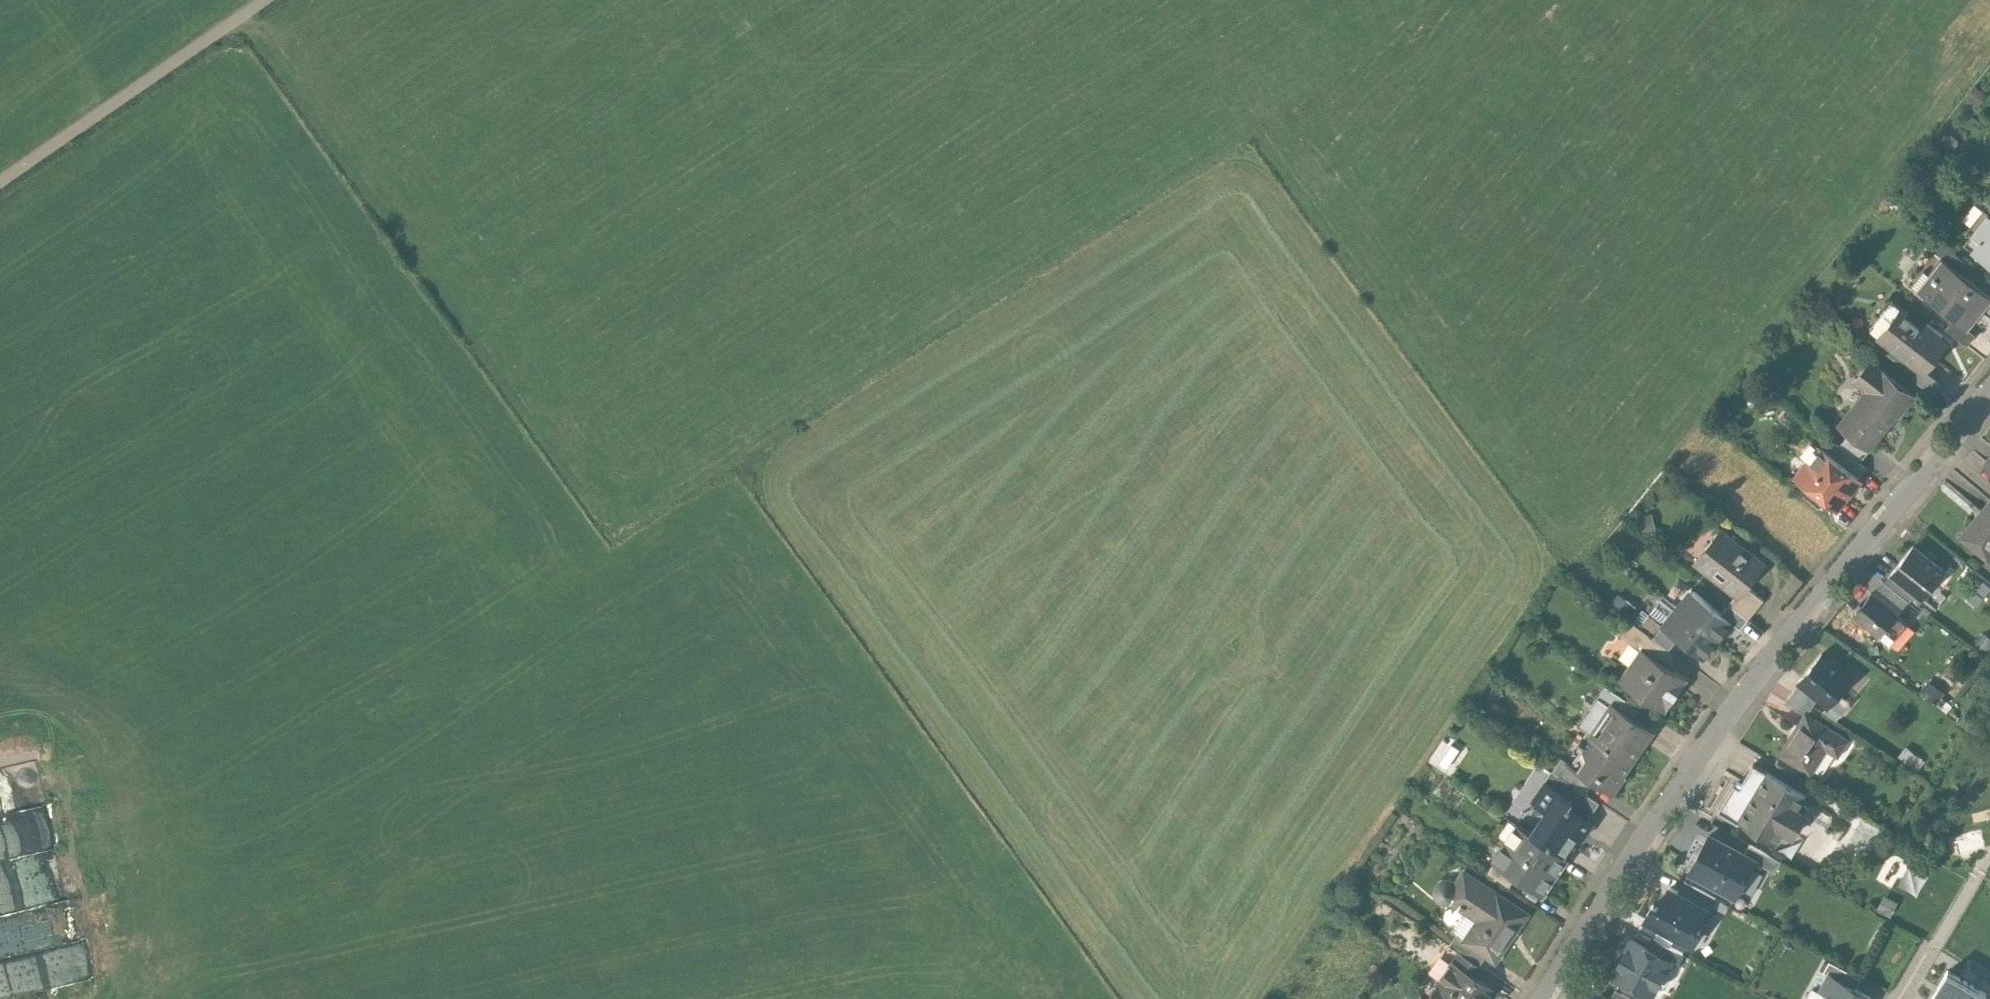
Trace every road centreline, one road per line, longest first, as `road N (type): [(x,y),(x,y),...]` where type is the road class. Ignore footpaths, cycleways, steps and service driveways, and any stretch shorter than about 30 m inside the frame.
road 1 (residential): [(1546,998),(1660,811),(1760,672),(1989,392)]
road 2 (track): [(264,0),(0,182)]

